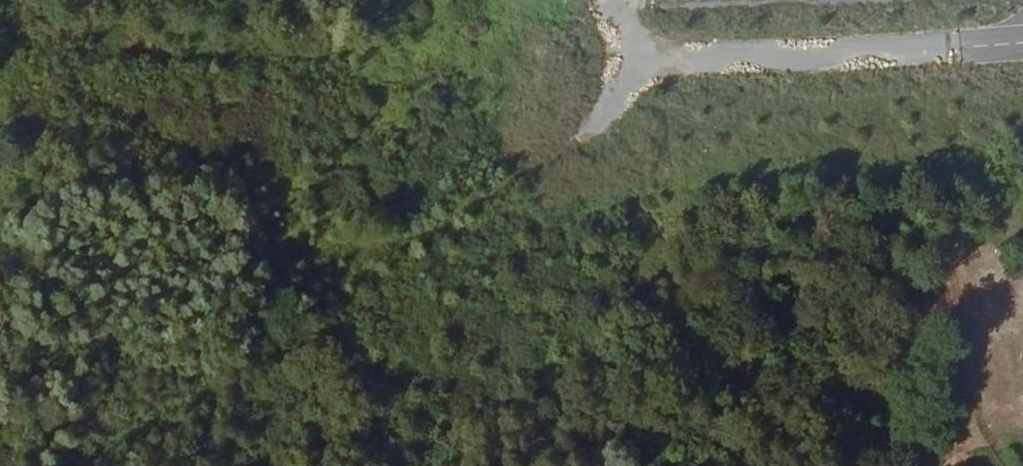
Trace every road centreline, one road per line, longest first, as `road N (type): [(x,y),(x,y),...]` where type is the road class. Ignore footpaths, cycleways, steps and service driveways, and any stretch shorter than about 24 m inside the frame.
road 1 (track): [(0,39),(156,60),(523,77),(635,58)]
road 2 (unknown): [(601,0),(635,58),(610,113),(574,144),(315,290)]
road 3 (unclassified): [(754,55),(1022,43)]

